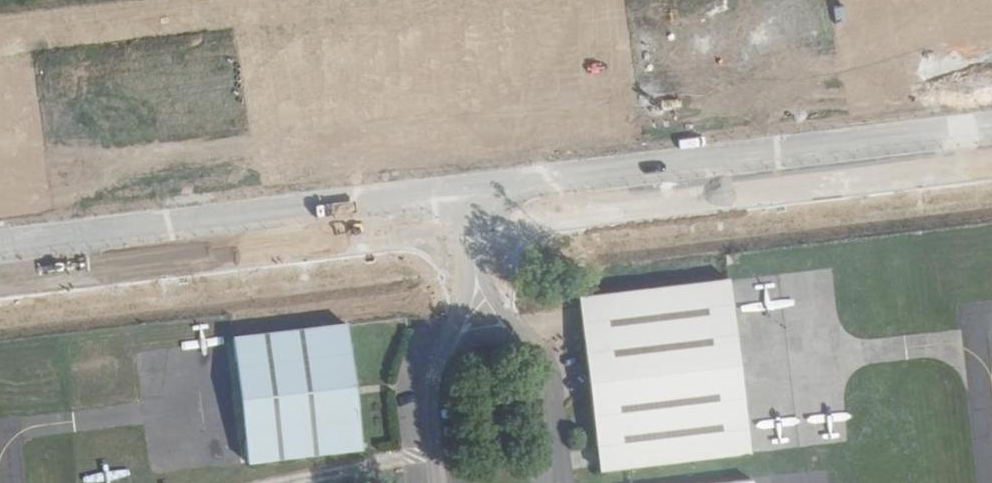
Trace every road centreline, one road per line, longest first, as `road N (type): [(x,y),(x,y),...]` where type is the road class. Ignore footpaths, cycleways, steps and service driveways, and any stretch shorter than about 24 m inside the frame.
road 1 (unclassified): [(0,251),(991,135)]

